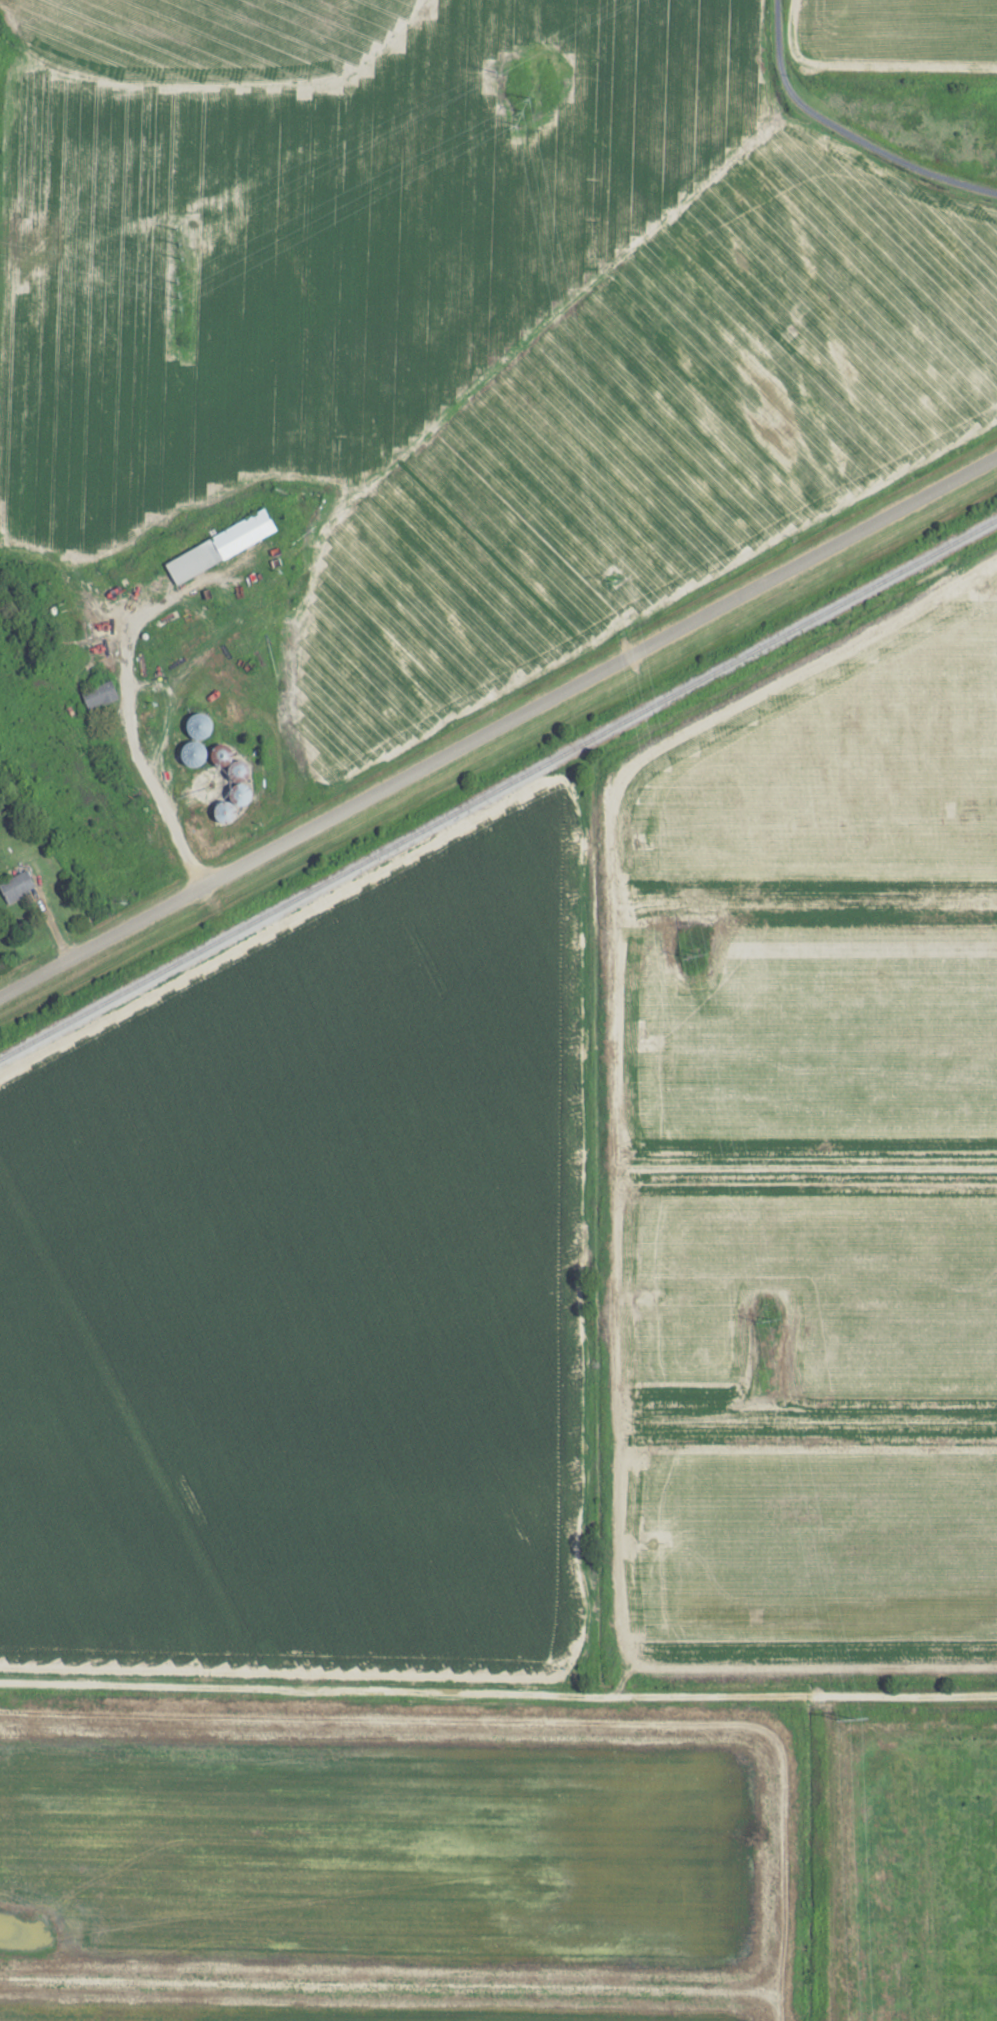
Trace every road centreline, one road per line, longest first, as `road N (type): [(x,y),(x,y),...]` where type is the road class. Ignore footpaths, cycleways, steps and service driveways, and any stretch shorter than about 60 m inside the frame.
road 1 (tertiary): [(0,998),(996,458)]
road 2 (residential): [(996,1698),(0,1684)]
road 3 (residential): [(996,195),(861,144),(794,96),(782,74)]

